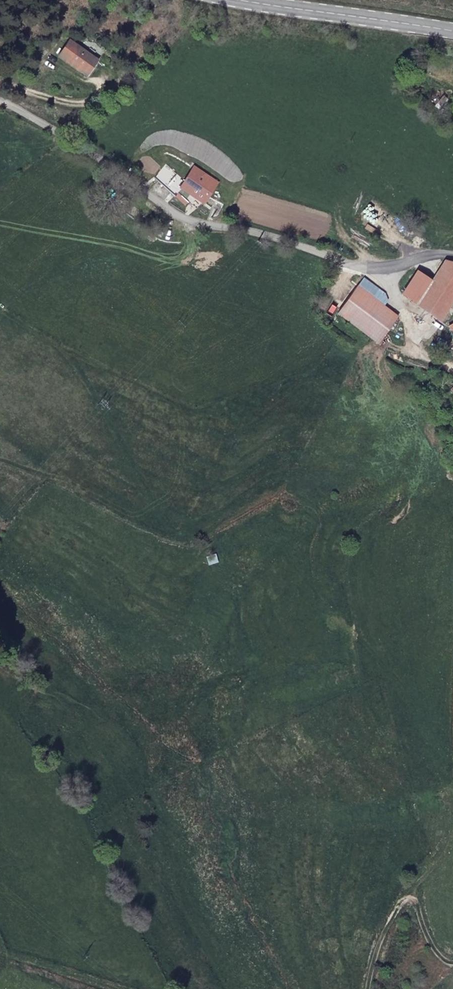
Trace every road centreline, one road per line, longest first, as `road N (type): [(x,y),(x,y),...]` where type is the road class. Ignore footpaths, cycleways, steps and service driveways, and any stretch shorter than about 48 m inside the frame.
road 1 (unclassified): [(0,104),(200,224),(249,226),(325,257),(375,264),(452,256)]
road 2 (secondary): [(261,0),(452,31)]

